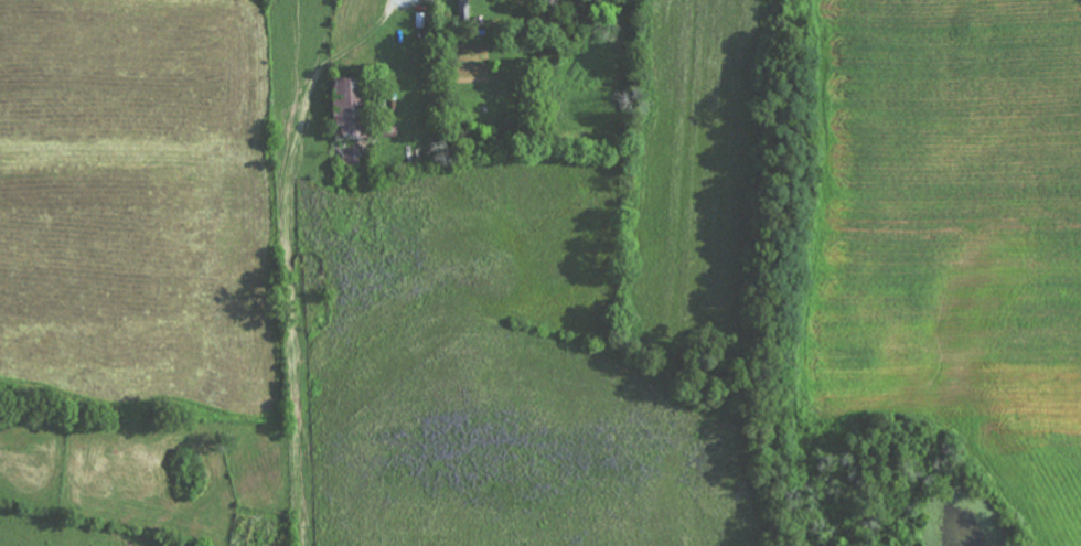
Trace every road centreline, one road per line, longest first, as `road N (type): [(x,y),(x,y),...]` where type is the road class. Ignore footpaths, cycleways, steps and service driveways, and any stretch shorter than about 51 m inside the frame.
road 1 (residential): [(295,545),(295,77),(343,0)]

